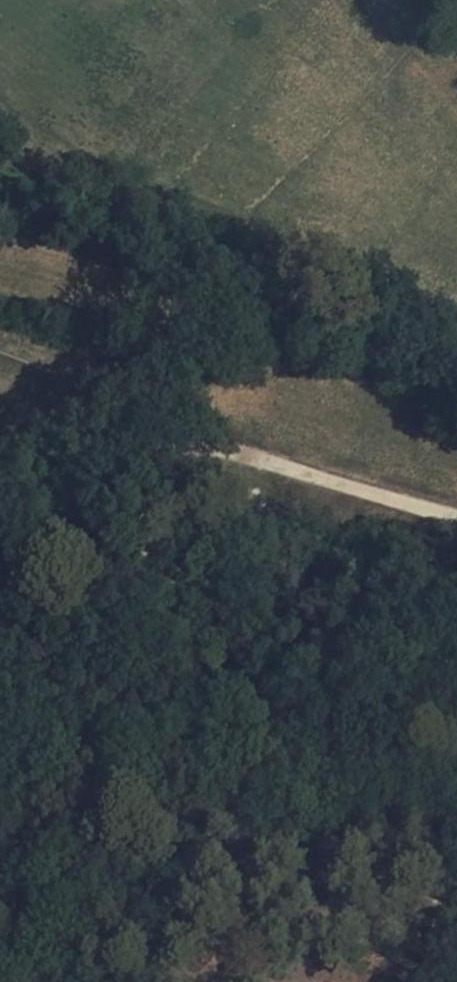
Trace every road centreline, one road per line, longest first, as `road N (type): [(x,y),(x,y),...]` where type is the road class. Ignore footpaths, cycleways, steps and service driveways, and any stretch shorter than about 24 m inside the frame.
road 1 (track): [(456,499),(241,434),(145,414),(0,433)]

